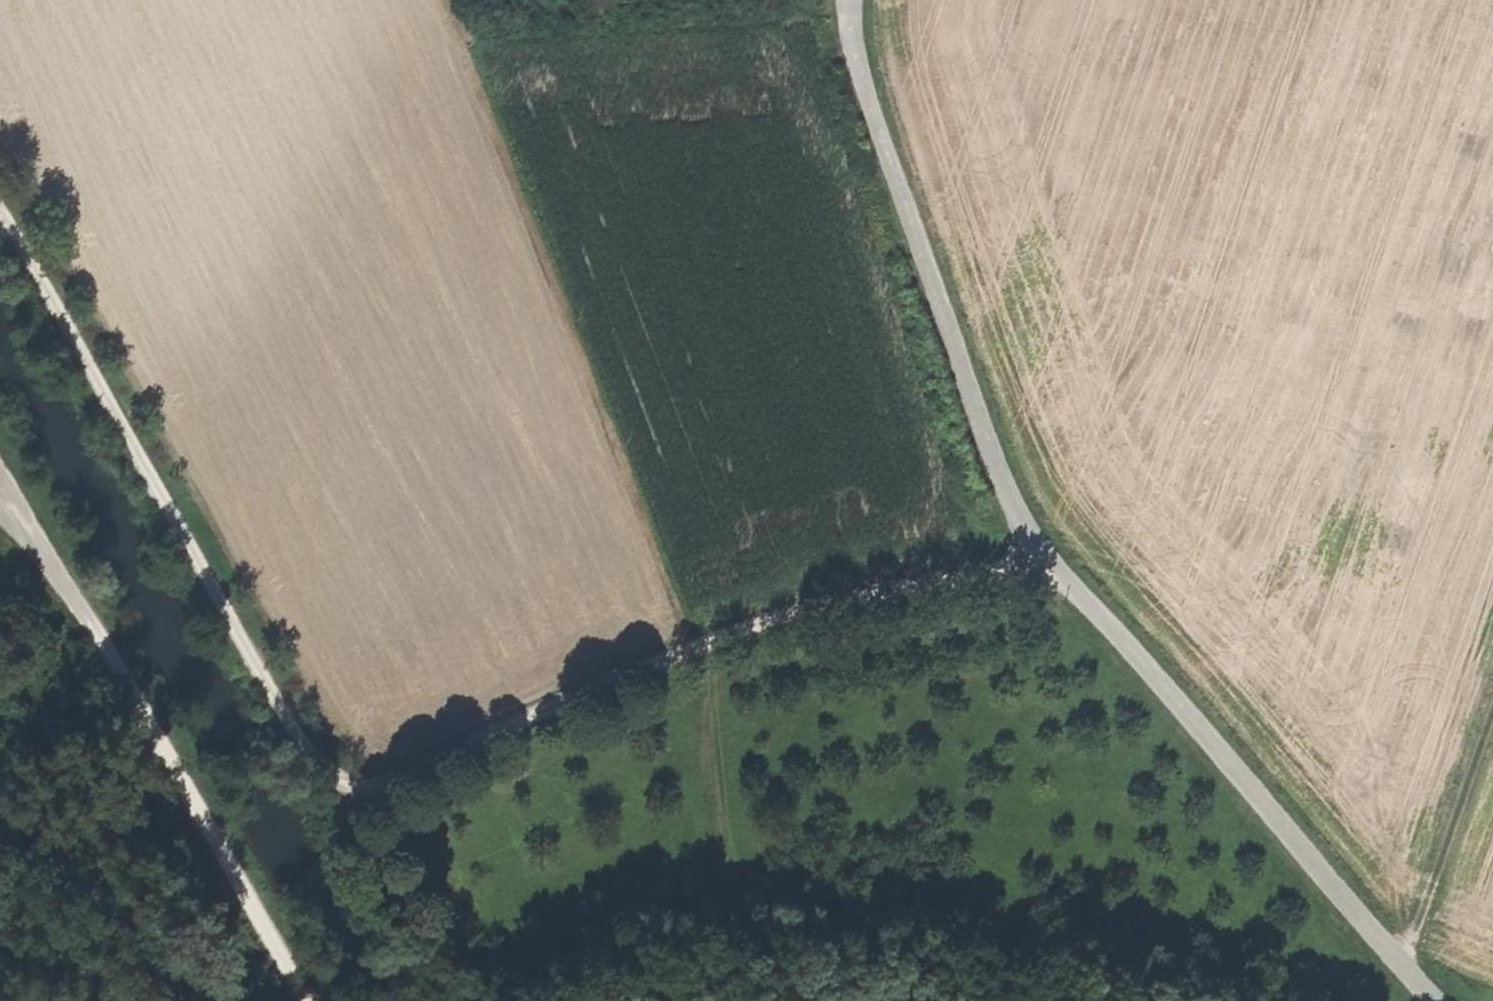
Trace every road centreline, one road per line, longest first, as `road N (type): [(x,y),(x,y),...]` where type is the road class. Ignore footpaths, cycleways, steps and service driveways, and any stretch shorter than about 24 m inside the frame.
road 1 (track): [(1041,555),(975,564),(736,629),(362,792),(328,785),(0,206)]
road 2 (track): [(1440,1000),(1138,650),(1041,555),(1007,491),(858,64),(855,0)]
road 3 (track): [(305,1000),(0,472)]
road 4 (track): [(1492,704),(1403,965)]

